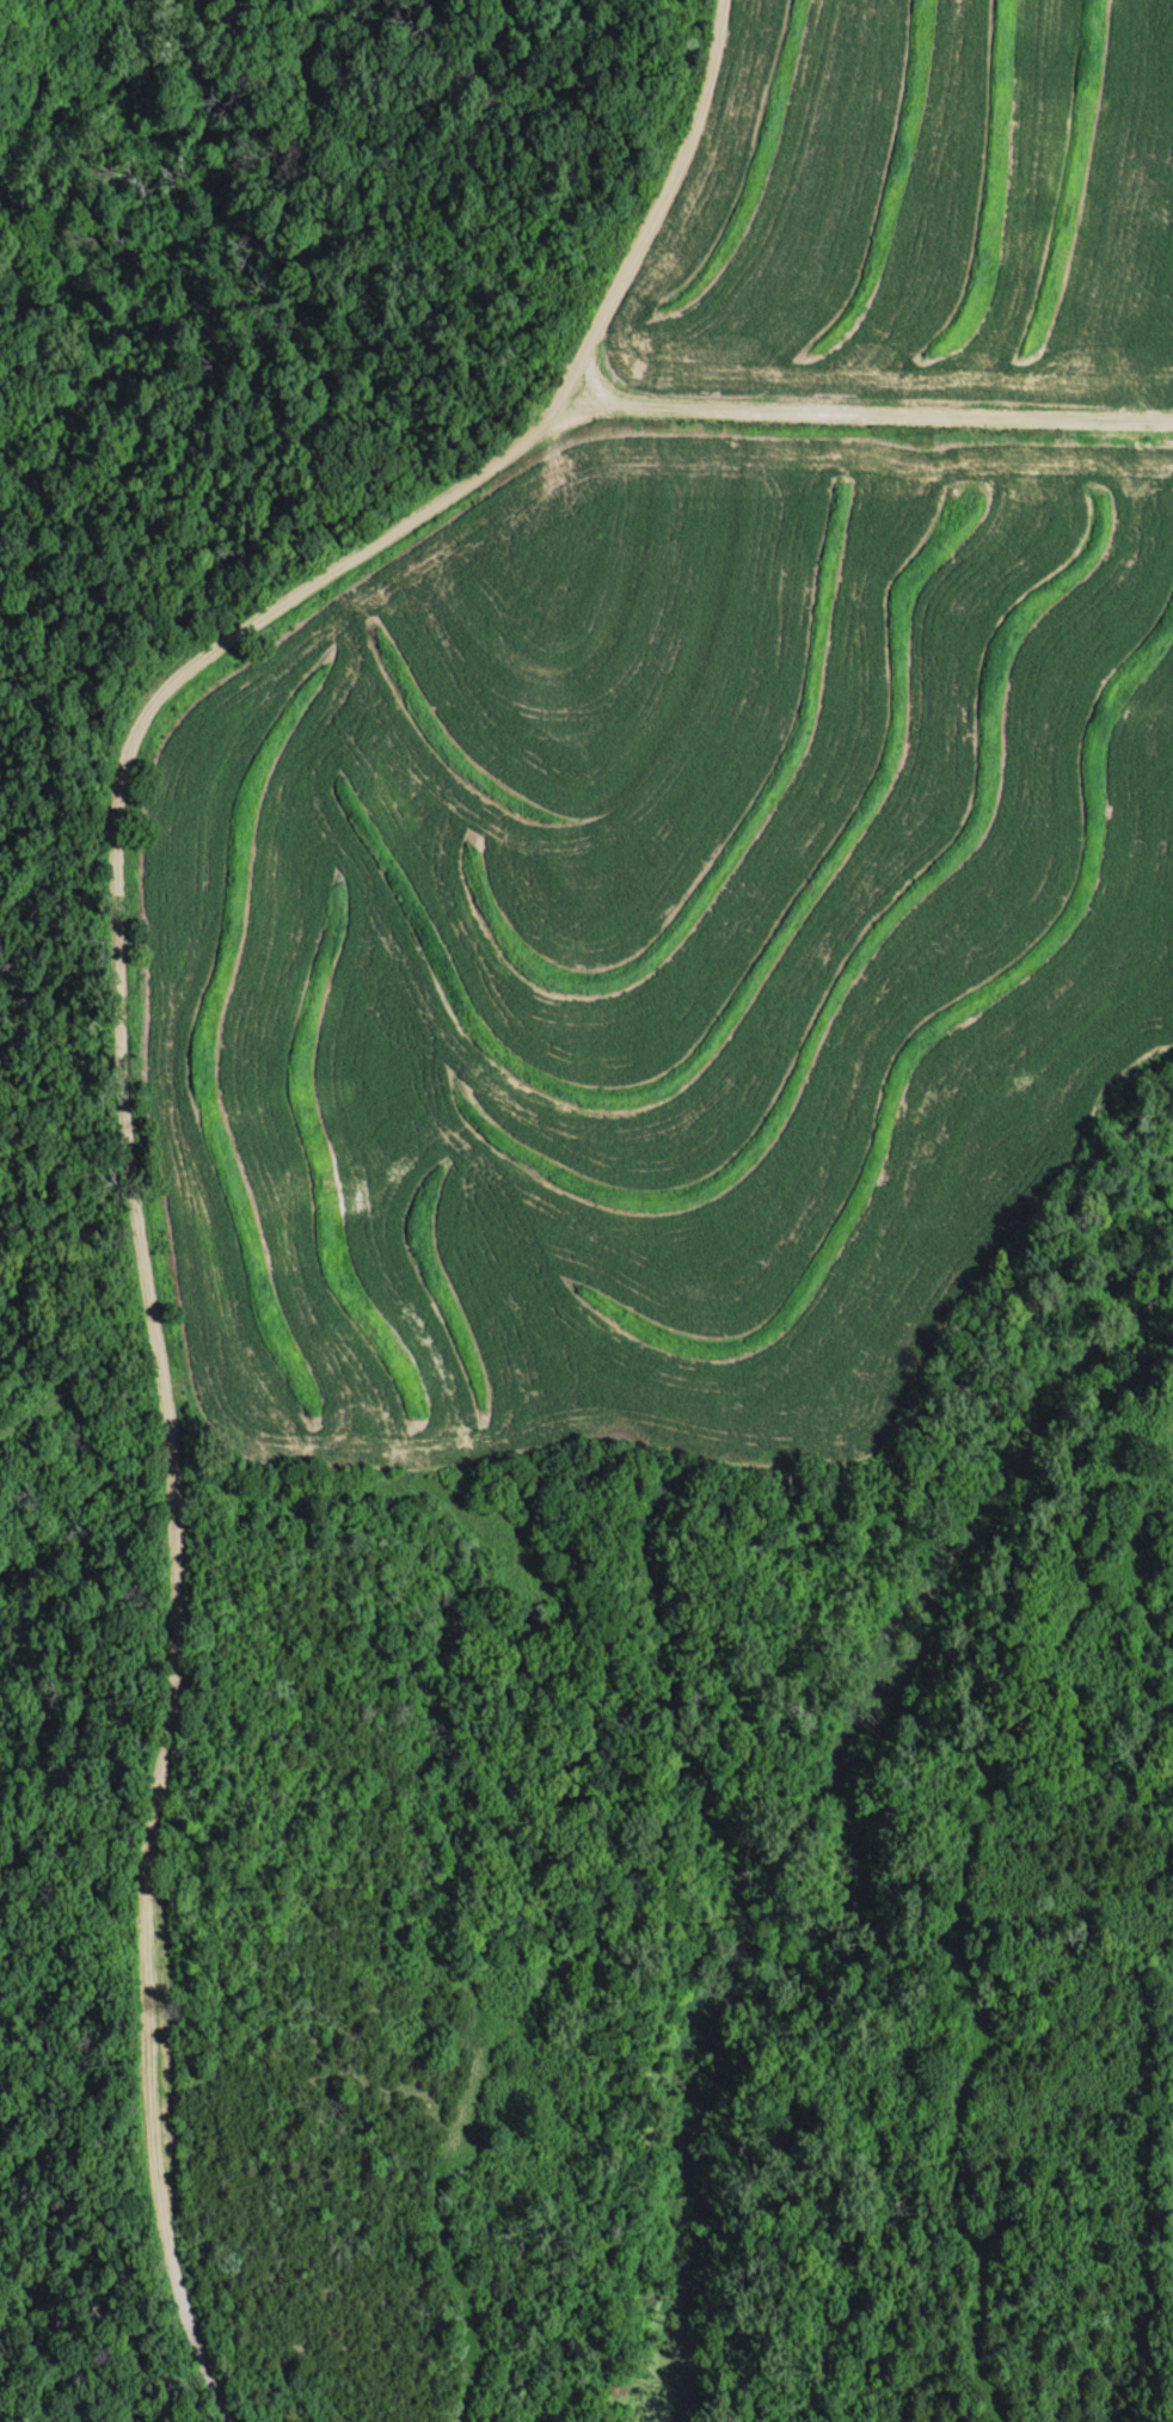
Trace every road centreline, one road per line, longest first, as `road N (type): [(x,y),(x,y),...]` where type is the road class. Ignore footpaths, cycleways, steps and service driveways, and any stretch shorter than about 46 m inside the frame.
road 1 (residential): [(280,2421),(194,2249),(160,2068),(160,1841),(205,1566),(159,1259),(133,1187),(133,818),(205,692),(459,531),(604,384),(671,0)]
road 2 (residential): [(1172,397),(604,384)]

